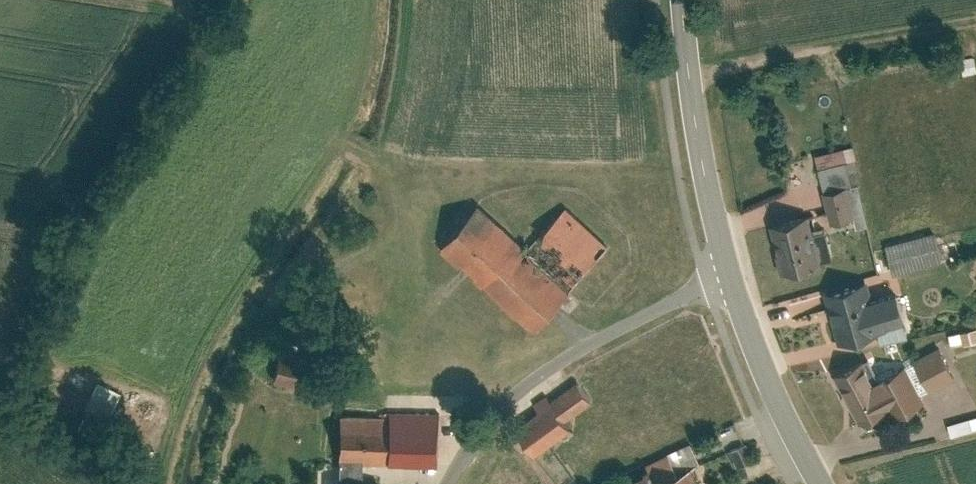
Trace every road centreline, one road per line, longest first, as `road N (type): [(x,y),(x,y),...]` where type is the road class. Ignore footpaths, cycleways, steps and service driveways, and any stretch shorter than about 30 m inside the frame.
road 1 (residential): [(446,483),(489,424),(566,347),(731,276)]
road 2 (secondary): [(688,0),(705,157),(731,276)]
road 3 (track): [(955,3),(693,81)]
road 4 (secondary): [(731,276),(774,394),(821,483)]

